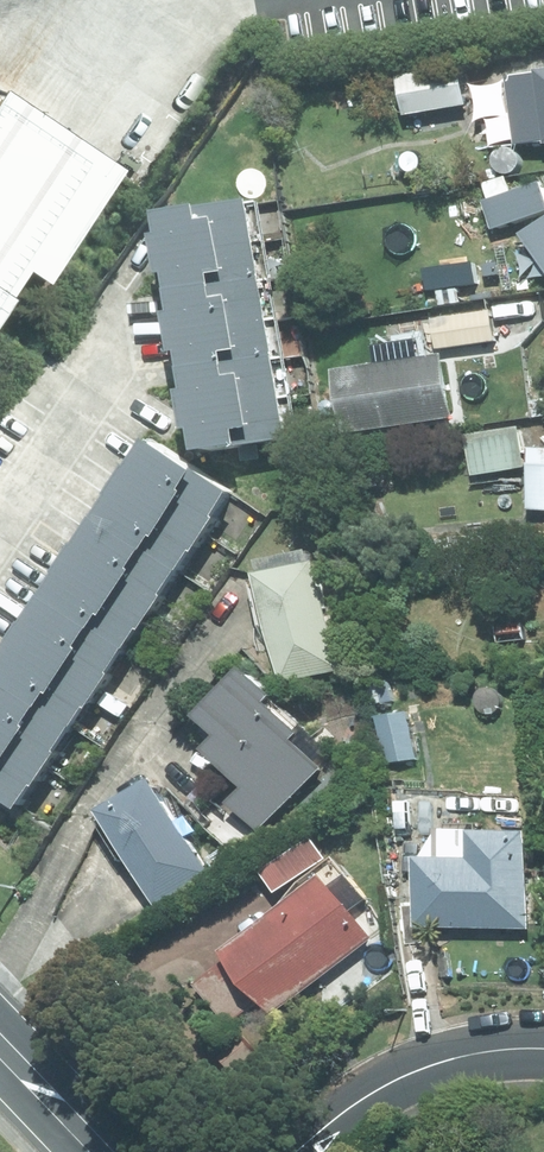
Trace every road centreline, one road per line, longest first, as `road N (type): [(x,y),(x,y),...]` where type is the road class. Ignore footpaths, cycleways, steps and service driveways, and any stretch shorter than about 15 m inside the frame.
road 1 (residential): [(543,1051),(477,1057),(407,1076),(313,1151)]
road 2 (primary): [(0,1053),(95,1151)]

